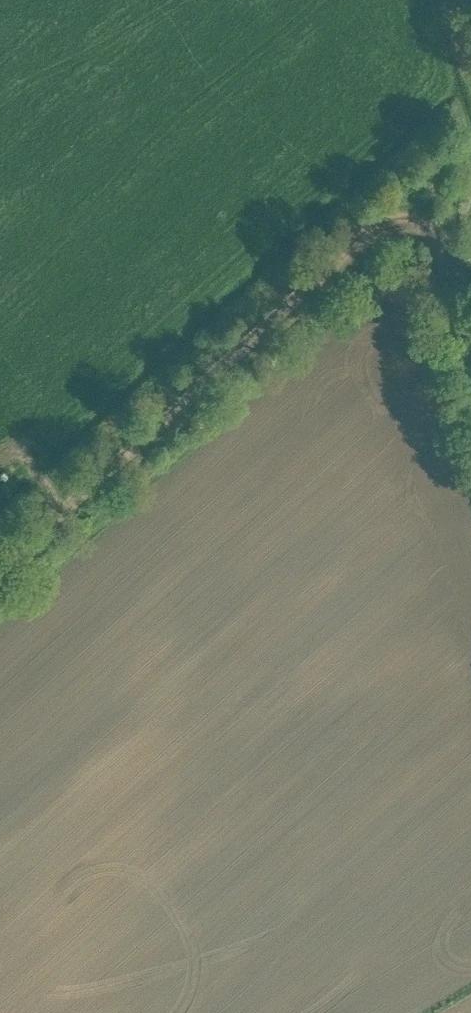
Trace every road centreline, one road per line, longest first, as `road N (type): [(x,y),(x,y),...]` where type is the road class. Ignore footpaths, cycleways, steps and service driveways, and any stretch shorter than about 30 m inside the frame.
road 1 (track): [(0,562),(379,226),(410,220),(440,239),(470,325)]

